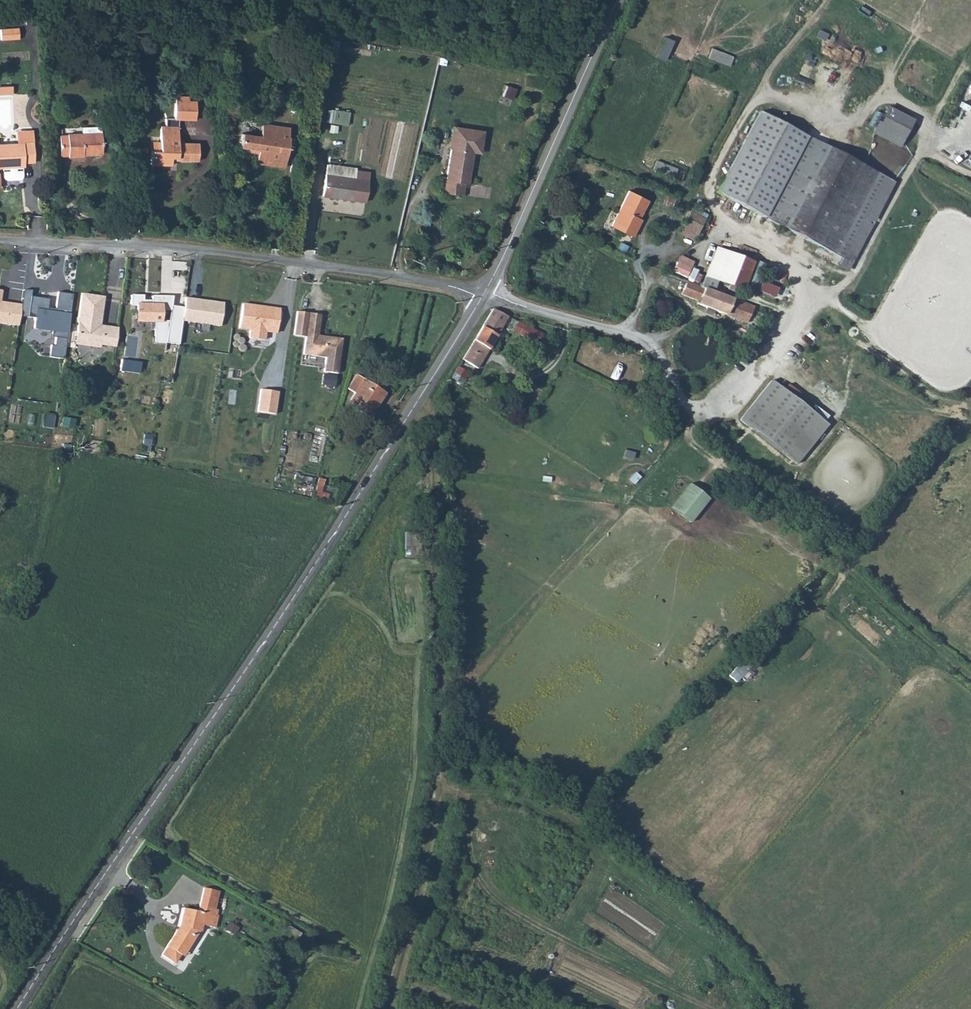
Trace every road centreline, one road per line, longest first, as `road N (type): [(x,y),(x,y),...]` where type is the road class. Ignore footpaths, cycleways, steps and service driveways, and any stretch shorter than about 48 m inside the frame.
road 1 (tertiary): [(19,1008),(341,525),(481,296)]
road 2 (track): [(419,400),(431,429),(430,600),(442,790),(434,798),(388,1008)]
road 3 (unclassified): [(481,296),(207,253),(0,239)]
road 4 (track): [(683,413),(725,406),(802,315),(839,287),(878,232),(970,47)]
road 5 (track): [(683,413),(705,456),(794,517),(855,582),(970,681)]
road 6 (track): [(442,790),(467,819),(472,867),(484,890),(702,1008)]
road 7 (tertiary): [(481,296),(617,0)]
road 8 (unclassified): [(481,296),(656,348),(683,413)]

